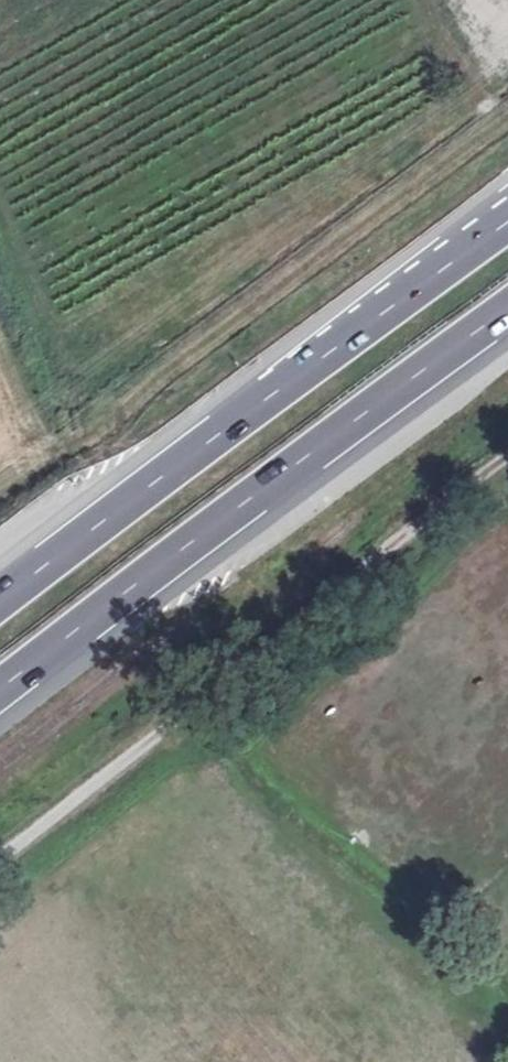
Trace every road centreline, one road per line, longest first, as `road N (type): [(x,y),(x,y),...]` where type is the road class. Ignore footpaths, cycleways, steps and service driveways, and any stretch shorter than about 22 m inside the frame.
road 1 (track): [(507,453),(0,862)]
road 2 (motorway): [(0,691),(507,310)]
road 3 (motorway): [(507,223),(0,596)]

